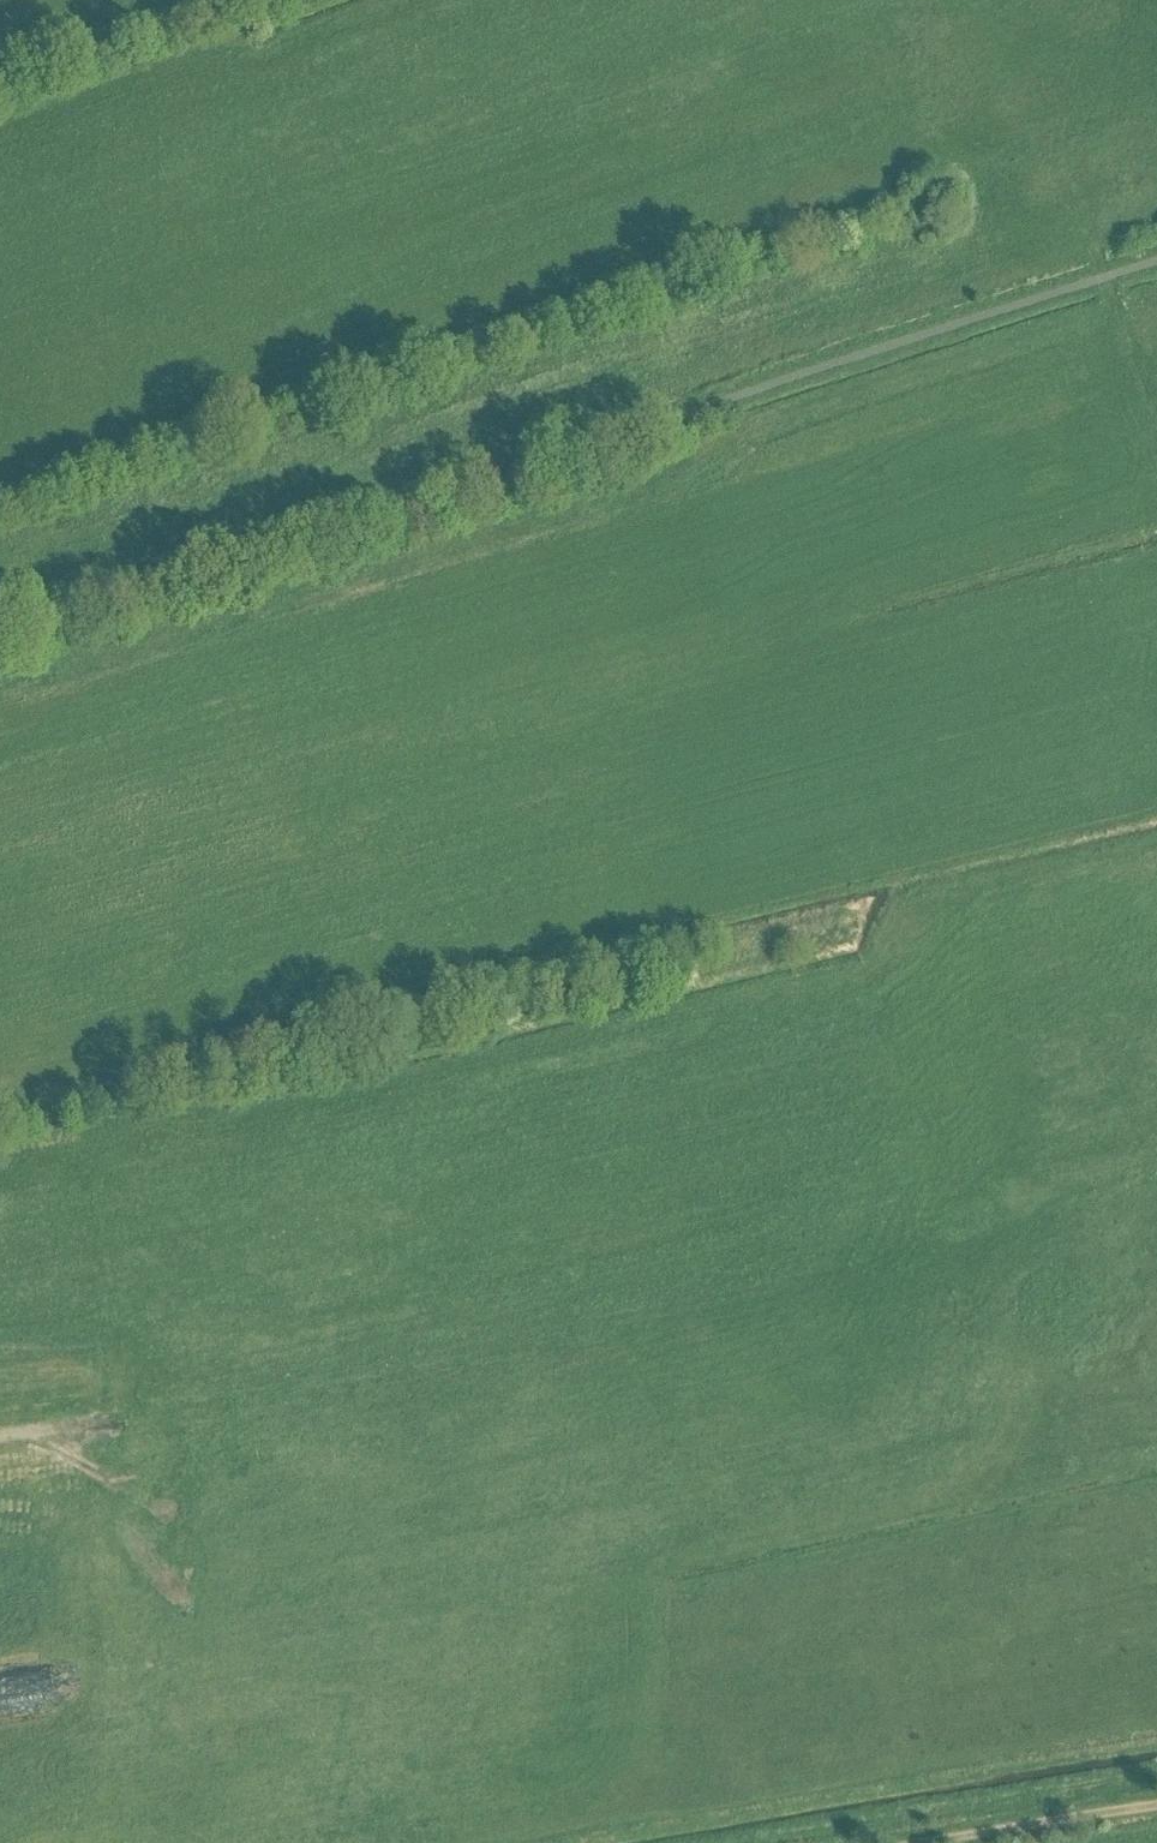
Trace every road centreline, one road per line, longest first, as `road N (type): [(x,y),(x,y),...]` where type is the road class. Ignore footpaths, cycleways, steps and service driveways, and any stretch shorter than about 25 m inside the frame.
road 1 (track): [(934,1842),(1156,1807)]
road 2 (track): [(1081,195),(1127,355)]

